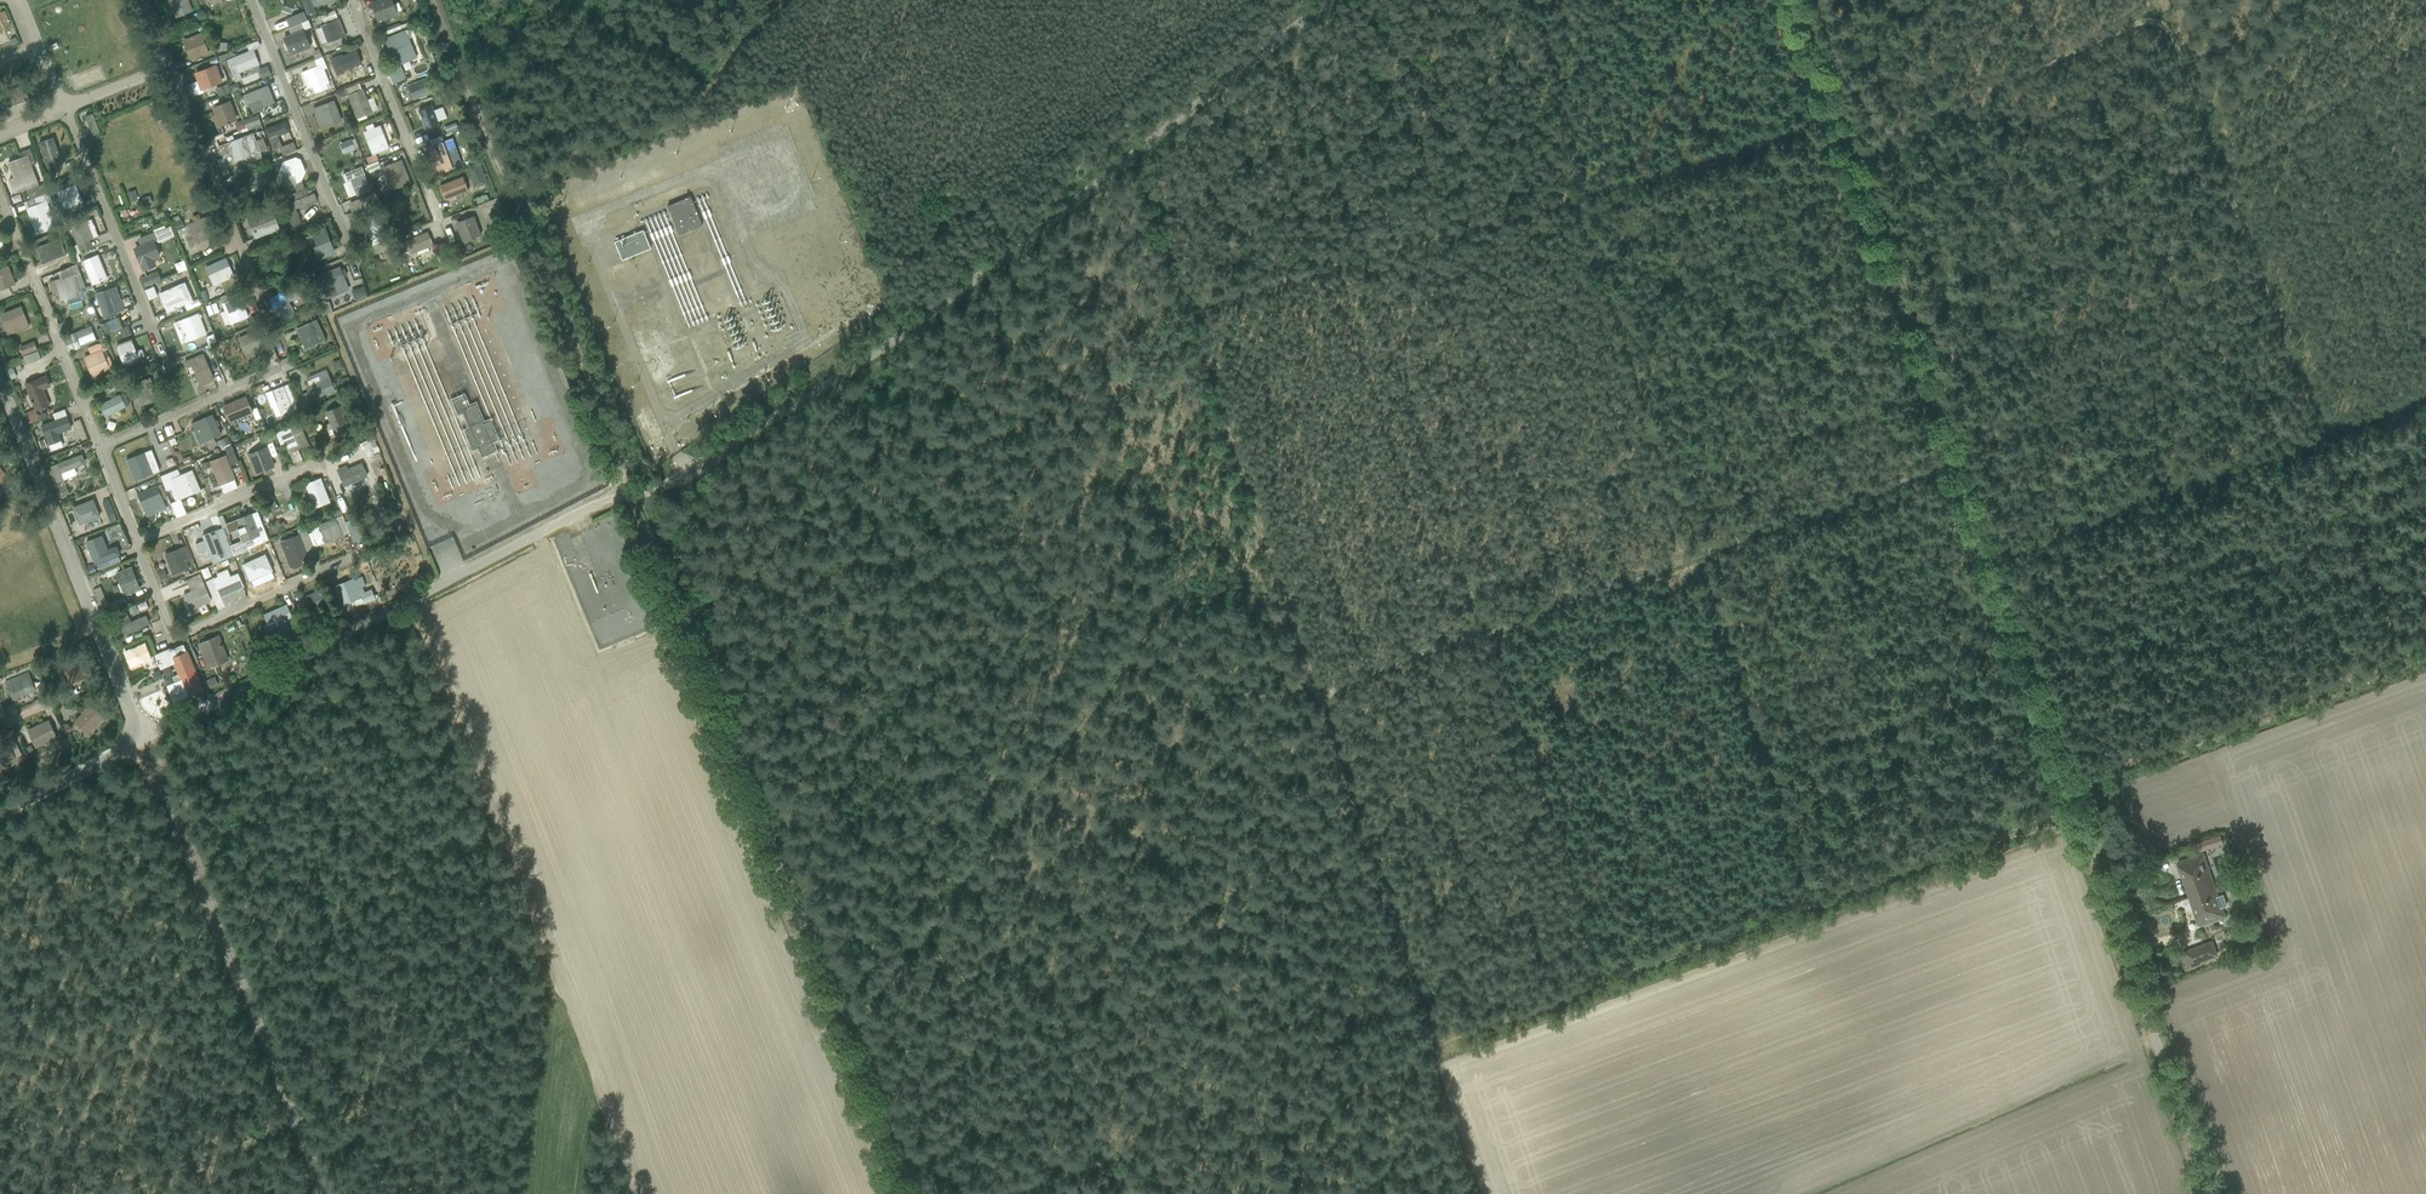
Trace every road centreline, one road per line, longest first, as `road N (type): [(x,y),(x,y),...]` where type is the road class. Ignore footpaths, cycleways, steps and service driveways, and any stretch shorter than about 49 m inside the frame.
road 1 (track): [(1939,458),(1302,691),(1275,608),(1165,603),(843,1040)]
road 2 (unclassified): [(141,736),(592,507),(676,479),(870,356),(1330,0)]
road 3 (unclassified): [(2207,1193),(1882,297)]
road 4 (track): [(2062,806),(1413,1043),(1467,1193)]
road 5 (track): [(2425,23),(2213,180),(2398,659)]
road 6 (track): [(1824,124),(1175,308)]
road 7 (track): [(632,496),(431,0)]
road 8 (track): [(1835,159),(2150,19),(2213,180)]
road 9 (track): [(1975,560),(2425,391)]
road 10 (track): [(1131,157),(1275,608)]
road 11 (unclassified): [(0,382),(141,736)]
road 12 (track): [(1574,195),(1694,548)]
road 13 (track): [(1302,691),(1413,1043)]
road 14 (track): [(779,0),(674,117),(503,184)]
road 15 (unclassified): [(0,815),(141,736)]

